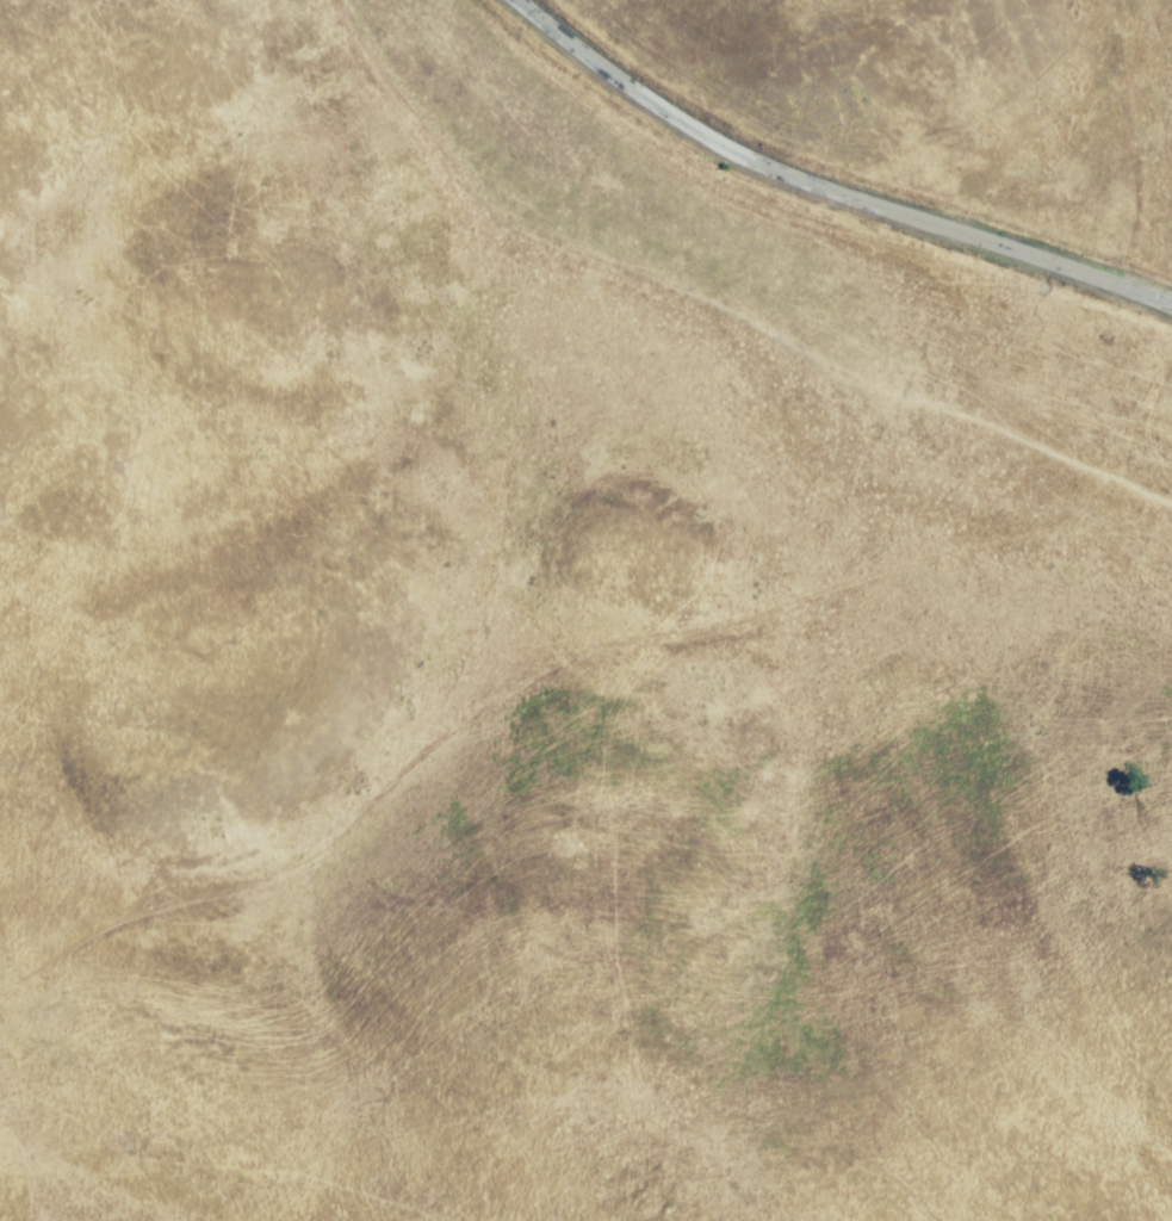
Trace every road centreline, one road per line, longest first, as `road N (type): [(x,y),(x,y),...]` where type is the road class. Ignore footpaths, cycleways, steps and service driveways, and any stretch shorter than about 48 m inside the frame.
road 1 (residential): [(503,0),(620,89),(752,172),(1171,315)]

